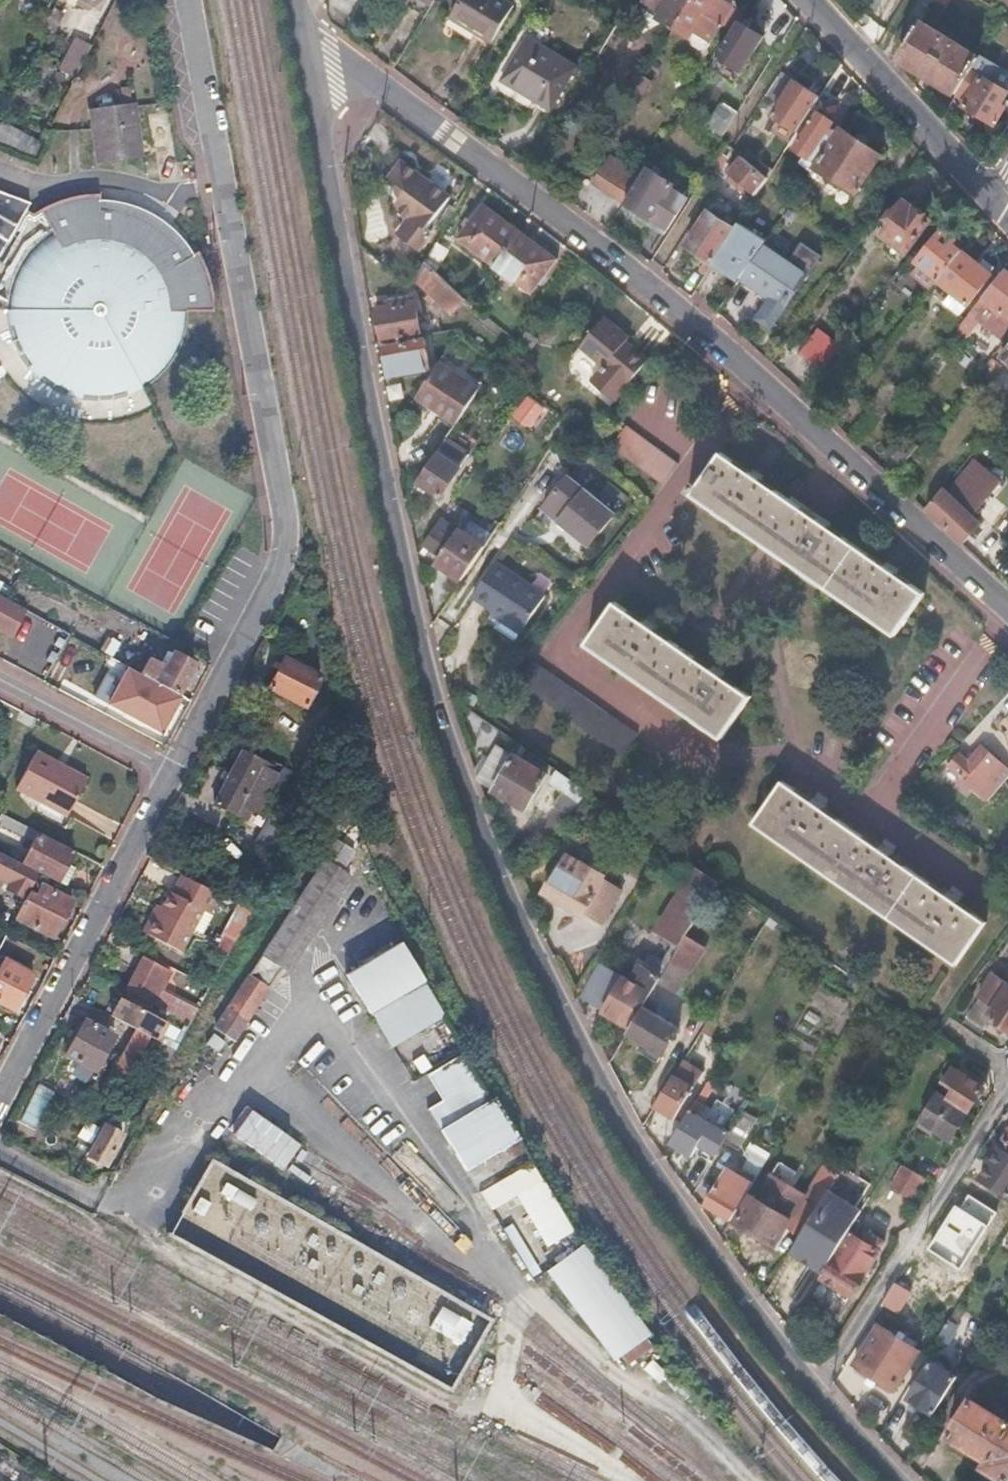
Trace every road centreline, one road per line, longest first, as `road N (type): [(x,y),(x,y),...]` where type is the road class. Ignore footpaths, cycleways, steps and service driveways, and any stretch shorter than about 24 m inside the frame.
road 1 (residential): [(307,58),(438,718),(497,870),(615,1112),(817,1394)]
road 2 (residential): [(307,58),(333,54),(597,246),(706,334),(1007,612)]
road 3 (residential): [(189,0),(286,536),(279,576),(174,770)]
road 4 (residential): [(174,770),(0,1100)]
road 5 (residential): [(817,1394),(1007,1095)]
road 6 (residential): [(992,200),(811,0)]
road 7 (residential): [(0,679),(174,770)]
road 8 (residential): [(817,1394),(902,1480)]

